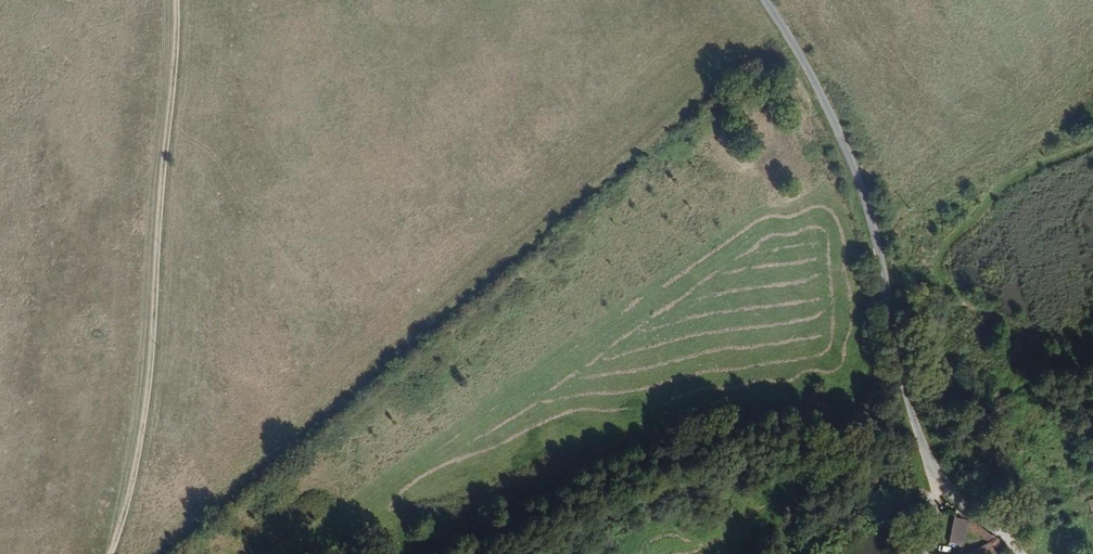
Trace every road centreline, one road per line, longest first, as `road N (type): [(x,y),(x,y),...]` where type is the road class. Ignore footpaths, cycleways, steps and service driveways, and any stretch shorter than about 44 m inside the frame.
road 1 (unclassified): [(765,0),(856,172),(920,452),(946,492),(1017,553)]
road 2 (track): [(110,553),(146,403),(177,0)]

